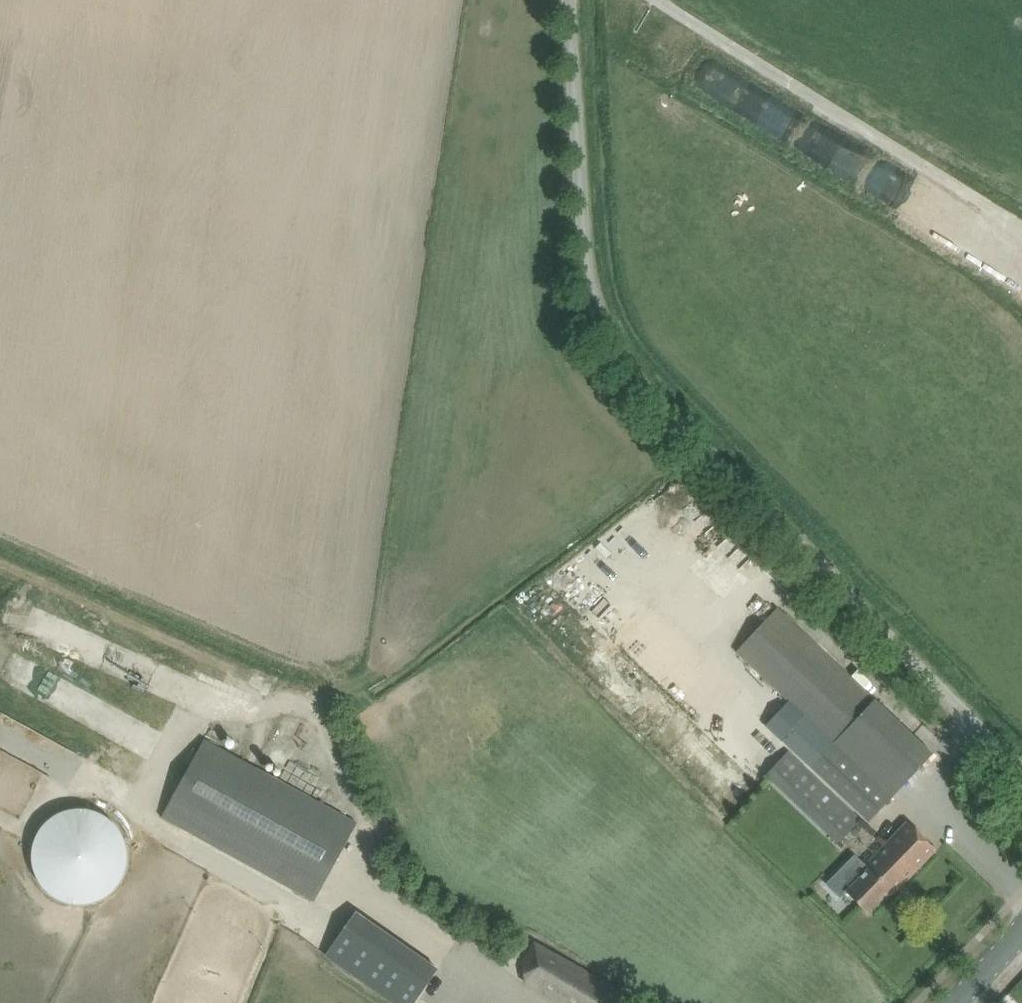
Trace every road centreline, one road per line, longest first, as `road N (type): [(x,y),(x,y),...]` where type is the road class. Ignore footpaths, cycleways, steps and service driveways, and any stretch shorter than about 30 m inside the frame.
road 1 (unclassified): [(1021,771),(640,384),(609,338),(593,298),(568,0)]
road 2 (track): [(0,568),(312,711),(366,829),(371,894),(534,1002)]

